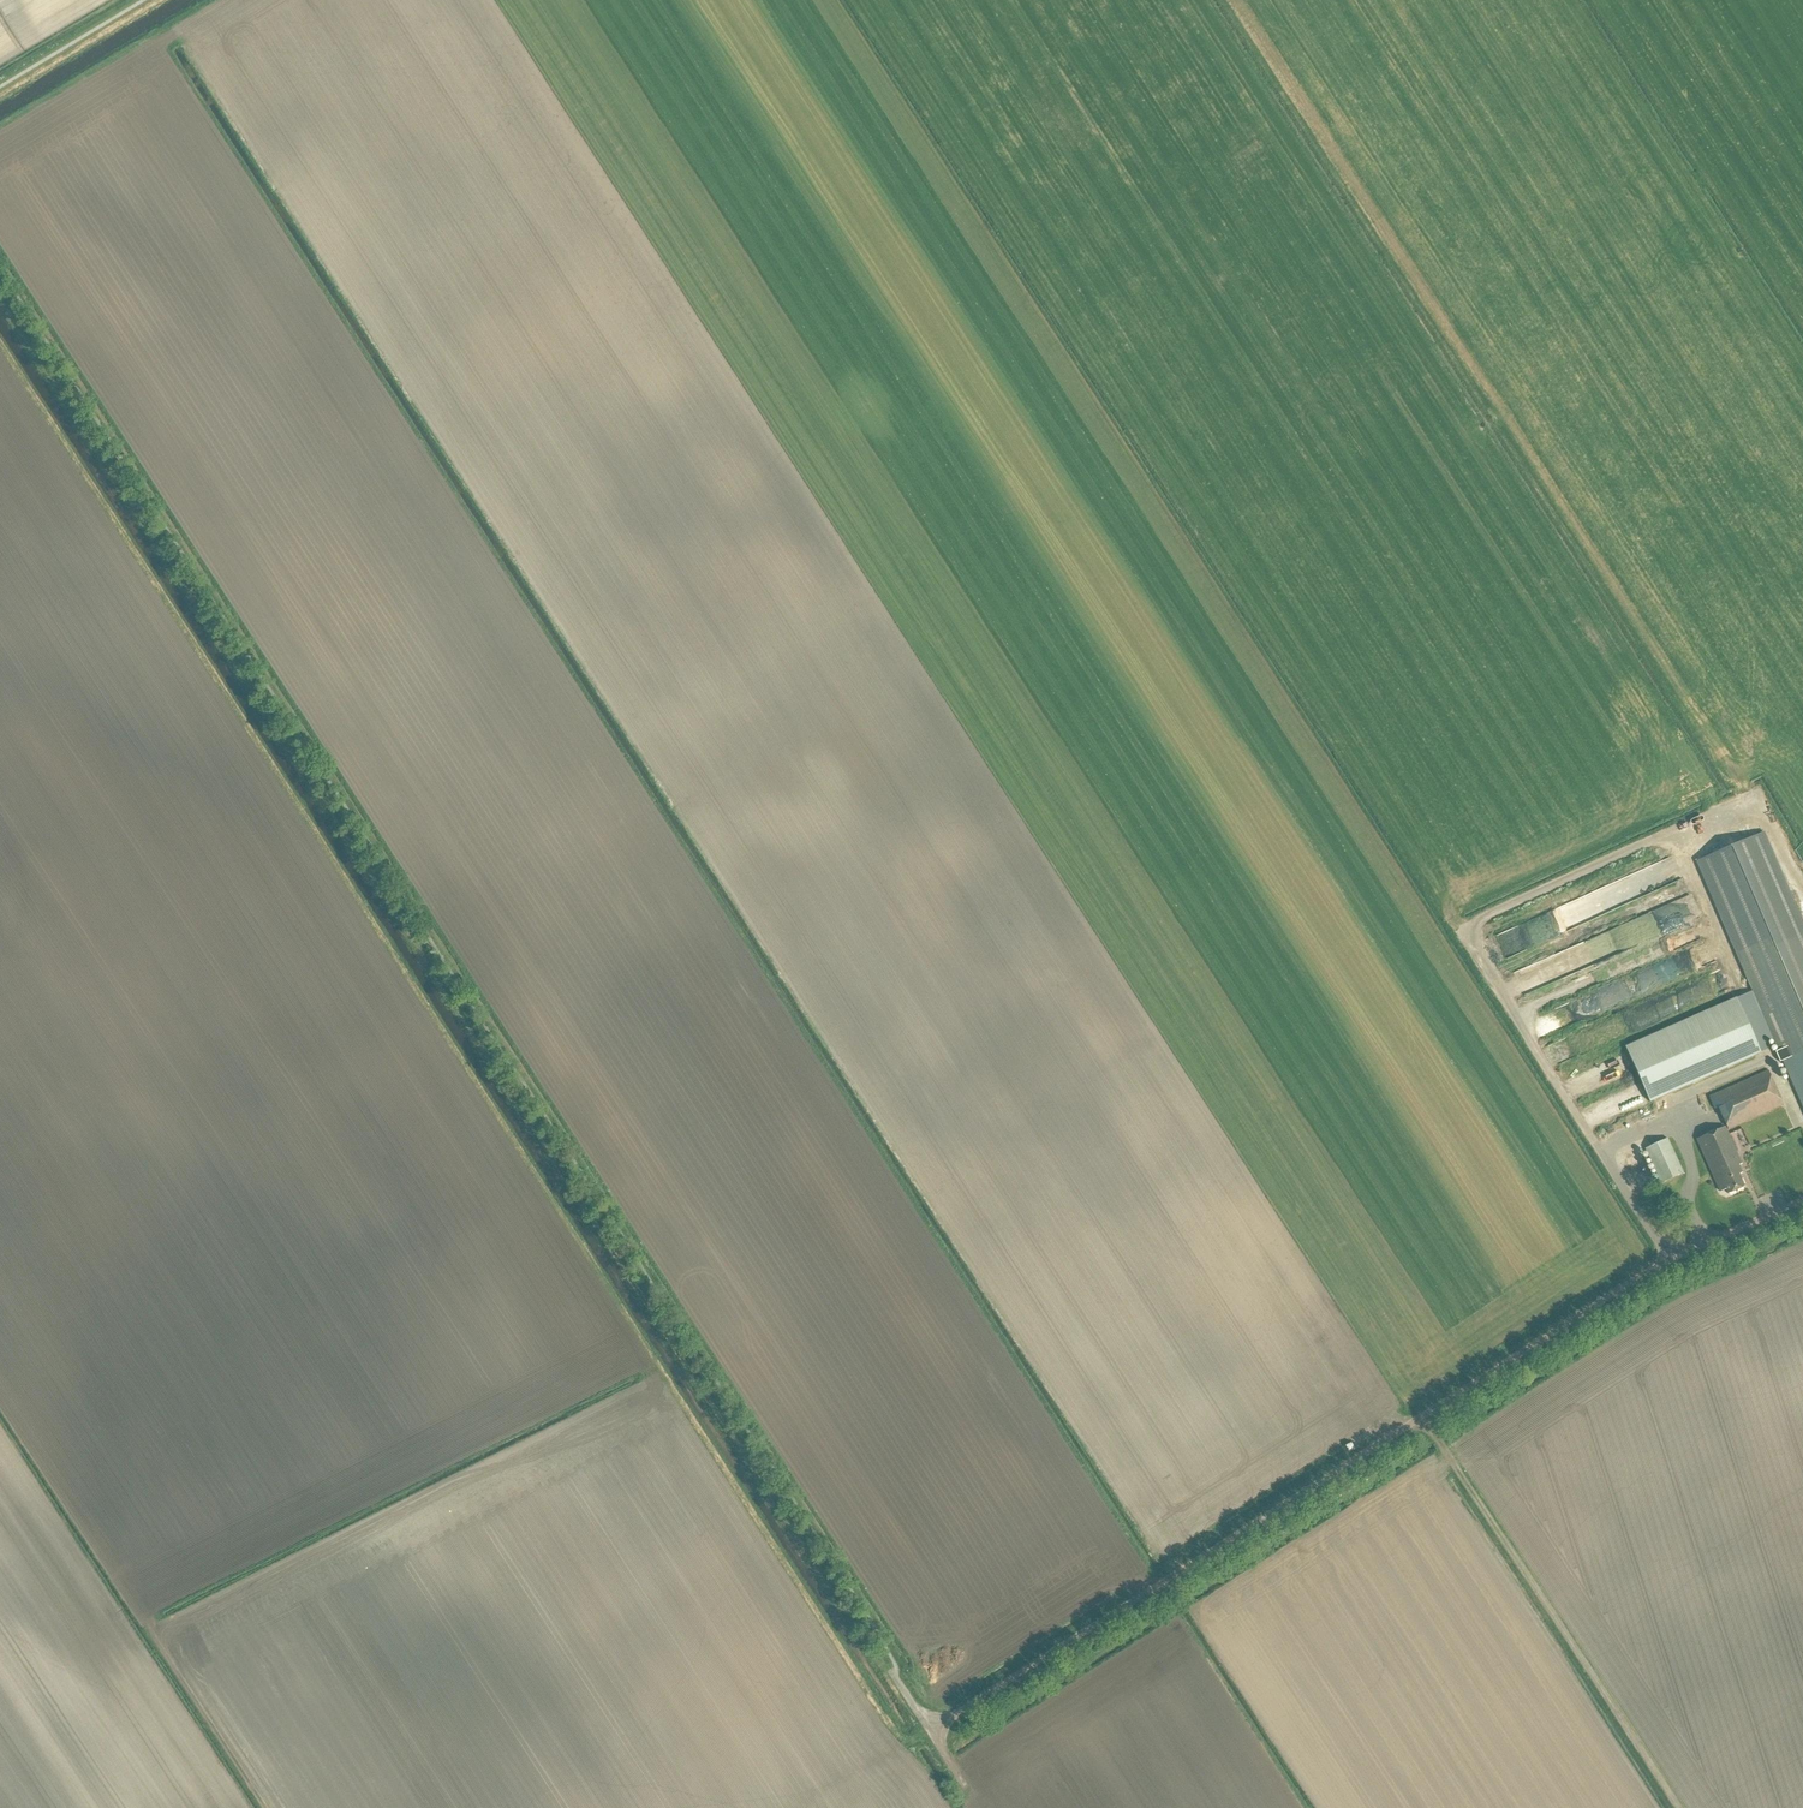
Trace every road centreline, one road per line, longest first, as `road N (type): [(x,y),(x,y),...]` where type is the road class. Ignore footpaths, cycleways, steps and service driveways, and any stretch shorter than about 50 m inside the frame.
road 1 (unclassified): [(895,1676),(918,1710),(949,1718),(1672,1255),(1802,1199)]

